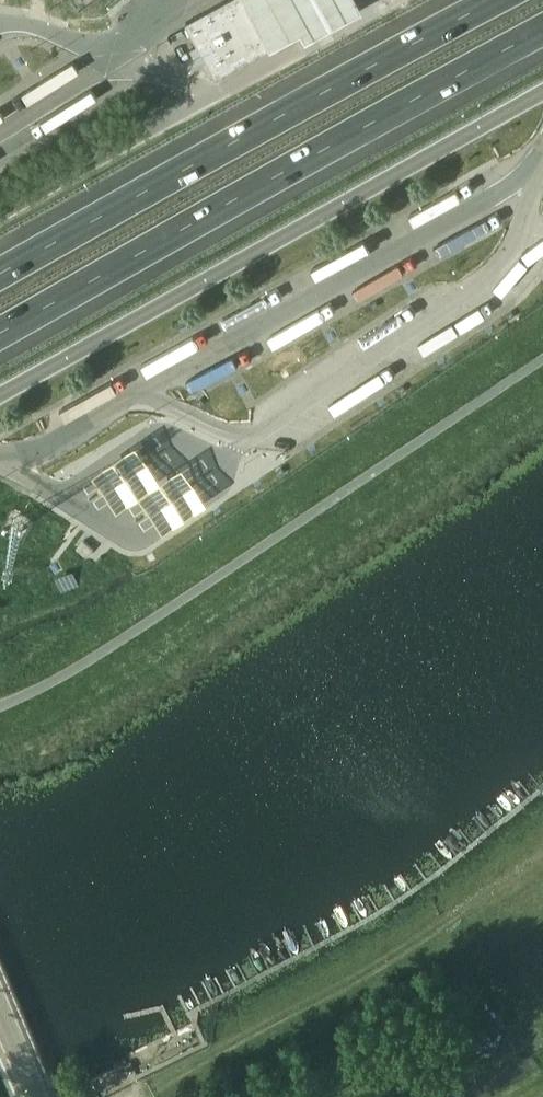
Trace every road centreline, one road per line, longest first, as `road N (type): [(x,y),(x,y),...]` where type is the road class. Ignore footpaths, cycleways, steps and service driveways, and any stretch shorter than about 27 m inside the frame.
road 1 (motorway): [(0,332),(542,28)]
road 2 (motorway): [(493,0),(0,272)]

